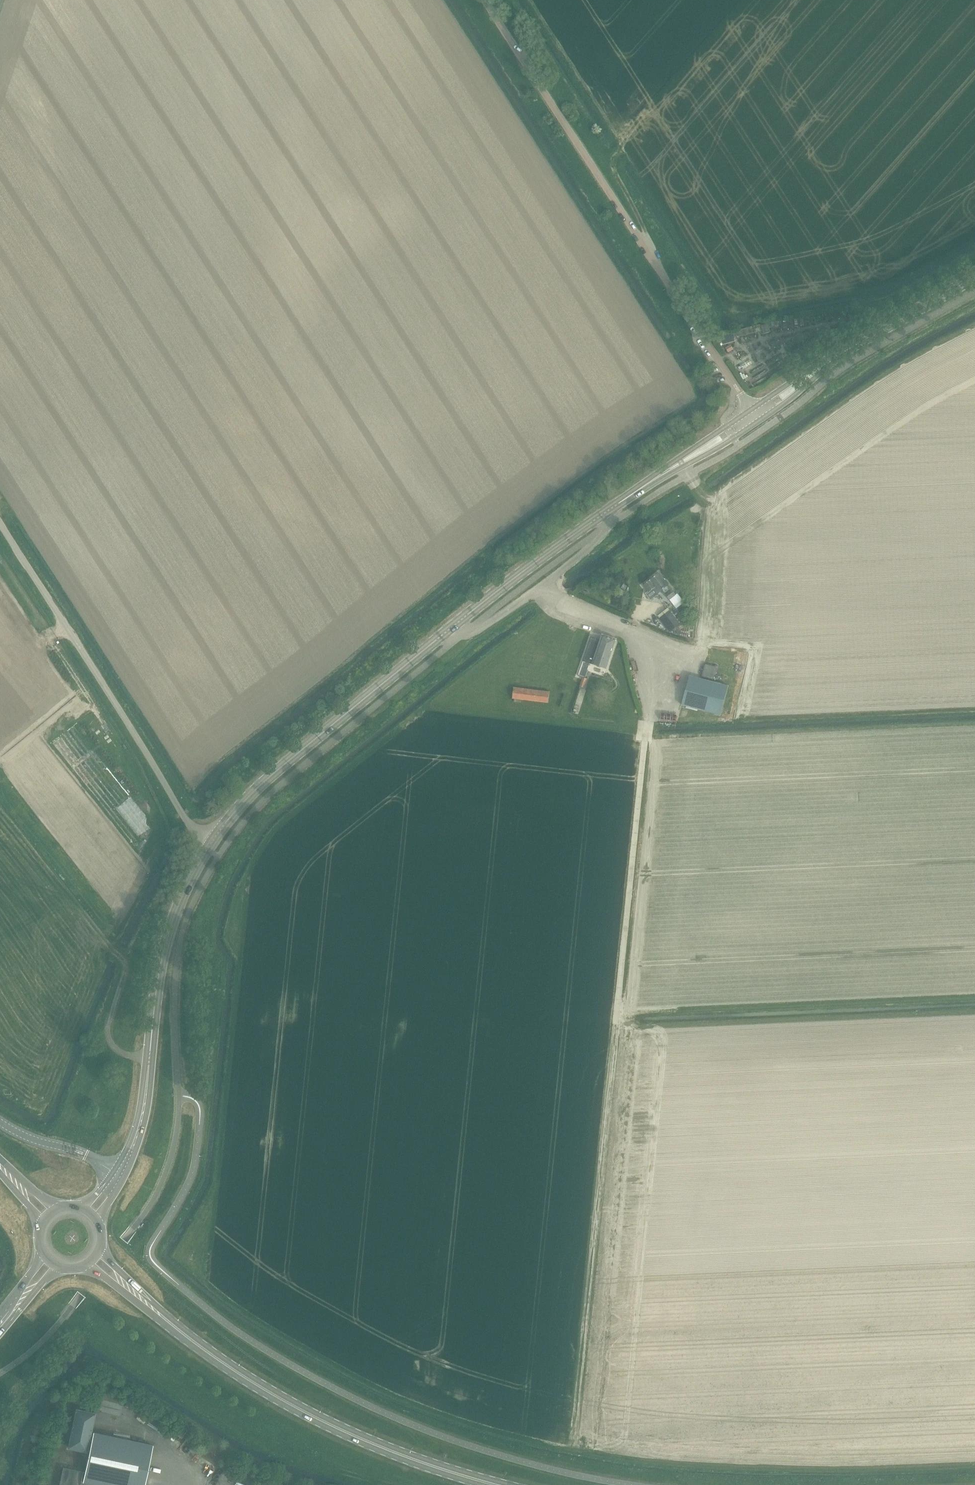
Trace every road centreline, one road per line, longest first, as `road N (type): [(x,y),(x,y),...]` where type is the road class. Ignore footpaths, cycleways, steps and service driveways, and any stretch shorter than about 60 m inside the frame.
road 1 (secondary): [(118,1175),(142,1117),(164,947),(192,874),(230,817),(494,593),(642,487)]
road 2 (unclassified): [(750,410),(485,0)]
road 3 (track): [(573,1450),(615,1024)]
road 4 (primary): [(497,1484),(405,1456),(285,1401),(142,1299)]
road 5 (secondary): [(843,352),(974,277)]
road 6 (track): [(149,1060),(110,1042),(125,965),(111,949)]
road 7 (secondary): [(642,487),(758,421)]
road 8 (secondary): [(750,410),(642,487)]
road 9 (unclassified): [(118,1175),(0,1122)]

